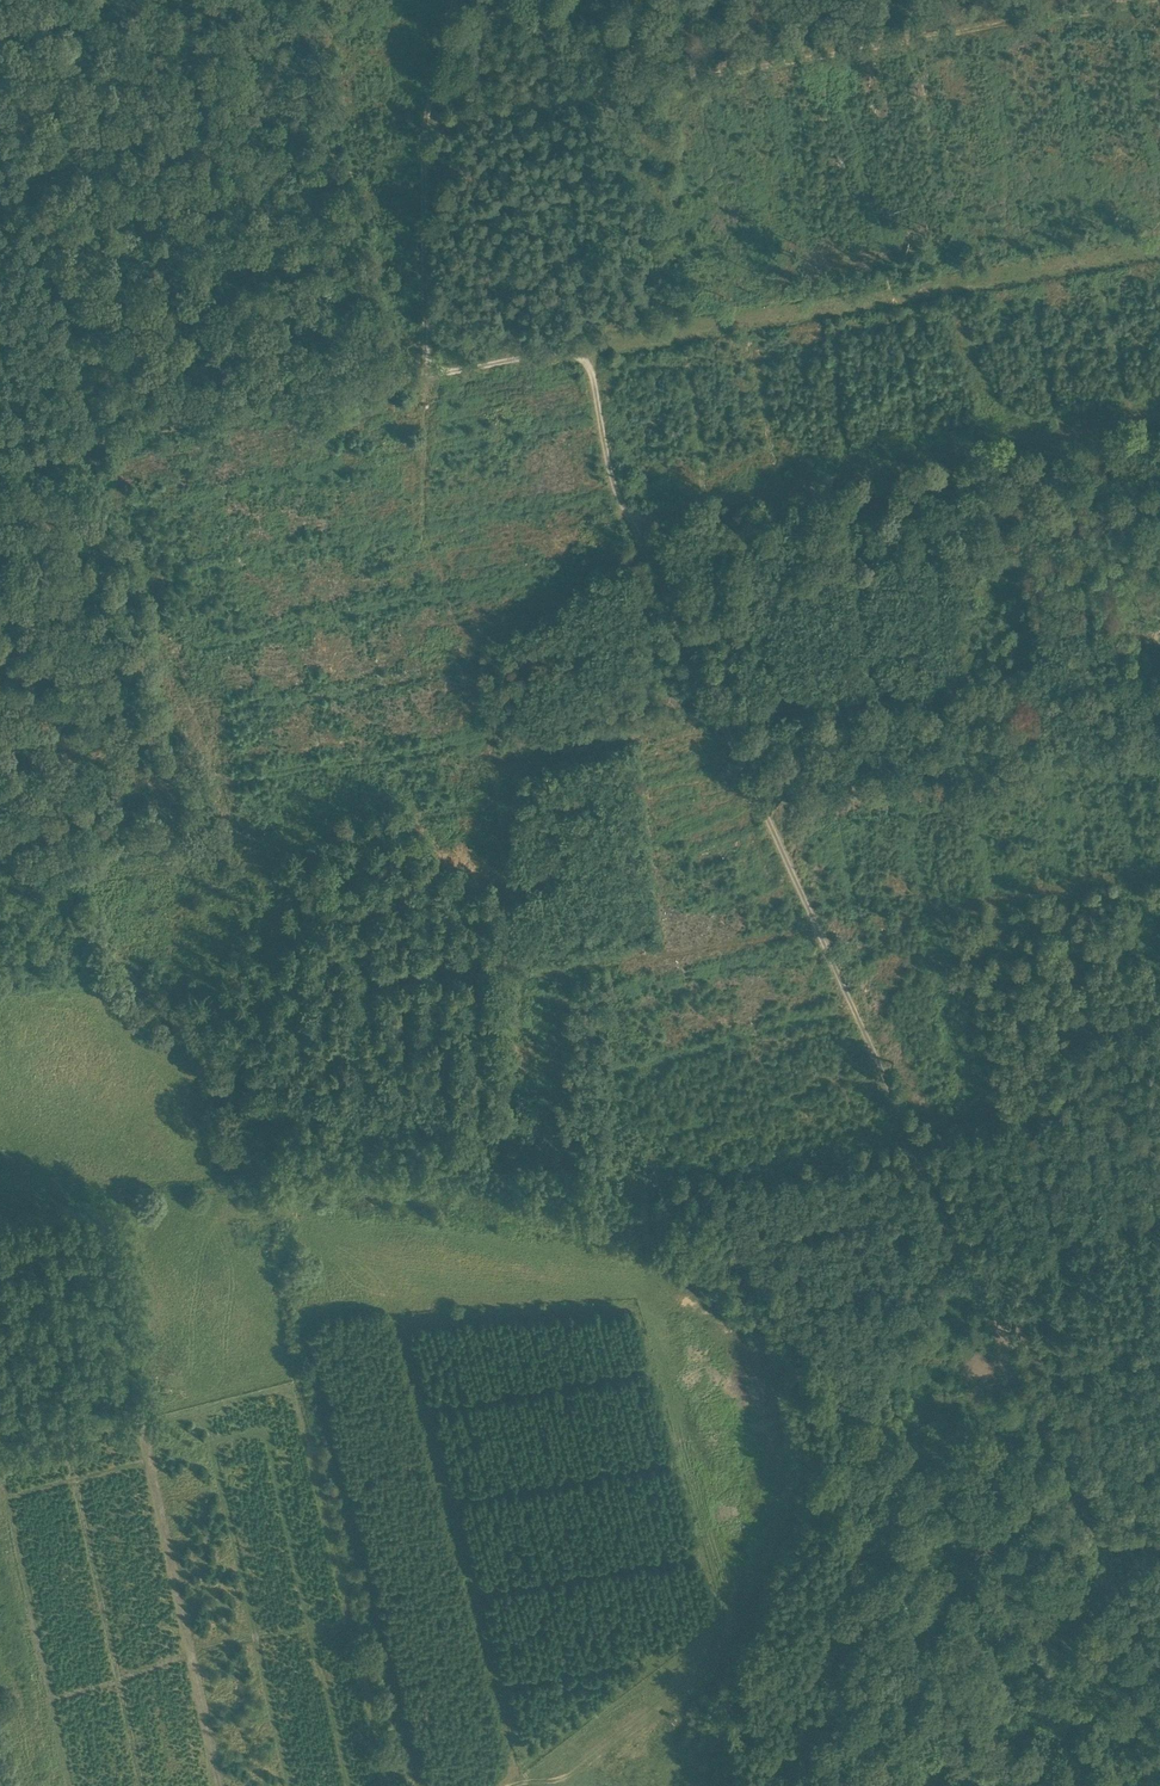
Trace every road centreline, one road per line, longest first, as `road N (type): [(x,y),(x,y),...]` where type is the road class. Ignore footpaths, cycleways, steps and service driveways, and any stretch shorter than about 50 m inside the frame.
road 1 (track): [(1159,1675),(621,492),(581,355),(559,350),(428,371),(0,468)]
road 2 (track): [(428,371),(427,121),(454,0)]

